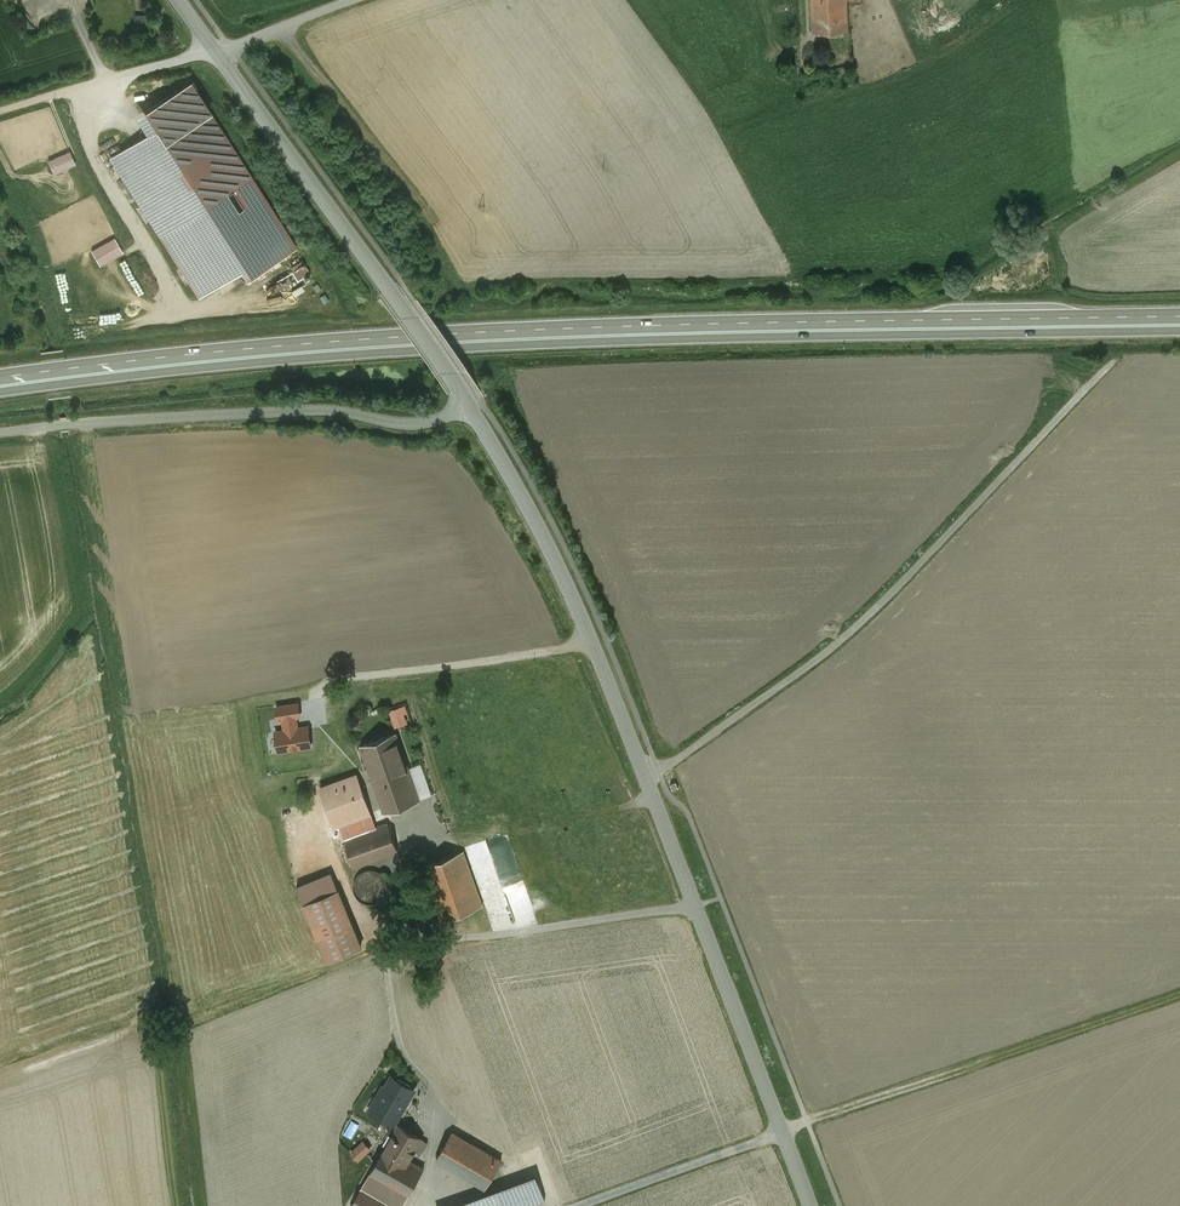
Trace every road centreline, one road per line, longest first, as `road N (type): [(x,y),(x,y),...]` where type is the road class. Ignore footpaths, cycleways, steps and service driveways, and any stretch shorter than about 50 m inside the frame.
road 1 (trunk): [(0,393),(258,363),(535,345),(1179,332)]
road 2 (trunk): [(1179,317),(540,330),(0,377)]
road 3 (tertiary): [(812,1205),(593,643),(469,401)]
road 4 (track): [(1179,994),(579,1205)]
road 5 (track): [(646,776),(857,625),(1116,358)]
road 6 (unclassified): [(469,401),(424,420),(311,408),(0,433)]
road 7 (tertiary): [(469,401),(213,47)]
road 8 (unclassified): [(213,47),(0,112)]
road 9 (unclassified): [(353,0),(231,48),(213,47)]

